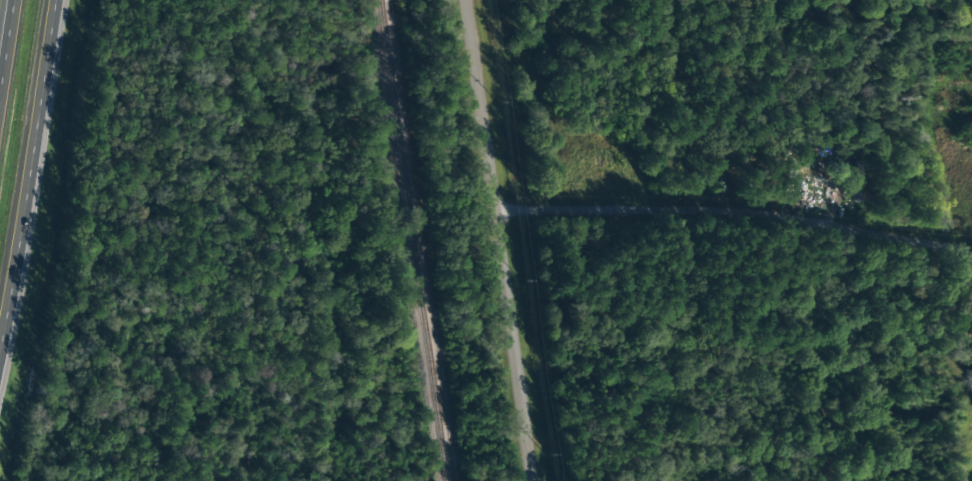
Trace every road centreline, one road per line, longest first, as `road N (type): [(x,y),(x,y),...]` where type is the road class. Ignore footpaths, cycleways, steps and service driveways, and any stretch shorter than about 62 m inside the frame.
road 1 (residential): [(469,0),(534,480)]
road 2 (residential): [(971,247),(748,212),(498,210)]
road 3 (trunk): [(0,338),(54,0)]

